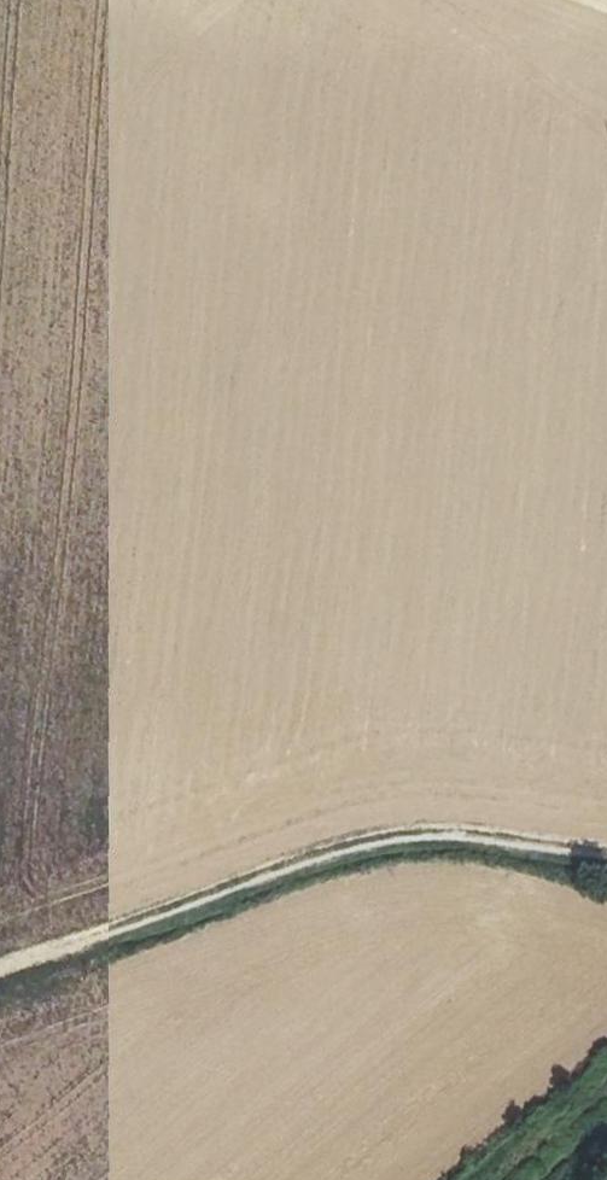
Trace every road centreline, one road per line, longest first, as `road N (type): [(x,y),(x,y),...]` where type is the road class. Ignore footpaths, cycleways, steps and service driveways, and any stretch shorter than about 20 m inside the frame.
road 1 (track): [(606,843),(452,834),(303,854),(173,910),(0,963)]

